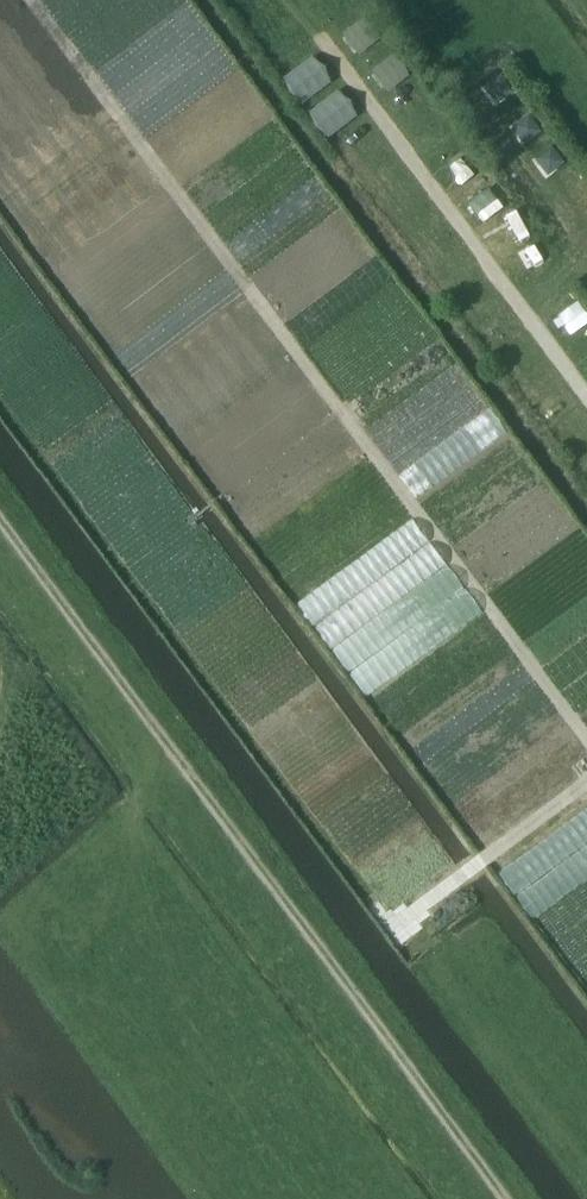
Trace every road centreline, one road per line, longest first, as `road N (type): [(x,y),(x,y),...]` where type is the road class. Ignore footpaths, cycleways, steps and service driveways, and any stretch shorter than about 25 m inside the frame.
road 1 (track): [(586,742),(31,0)]
road 2 (track): [(504,1198),(0,519)]

